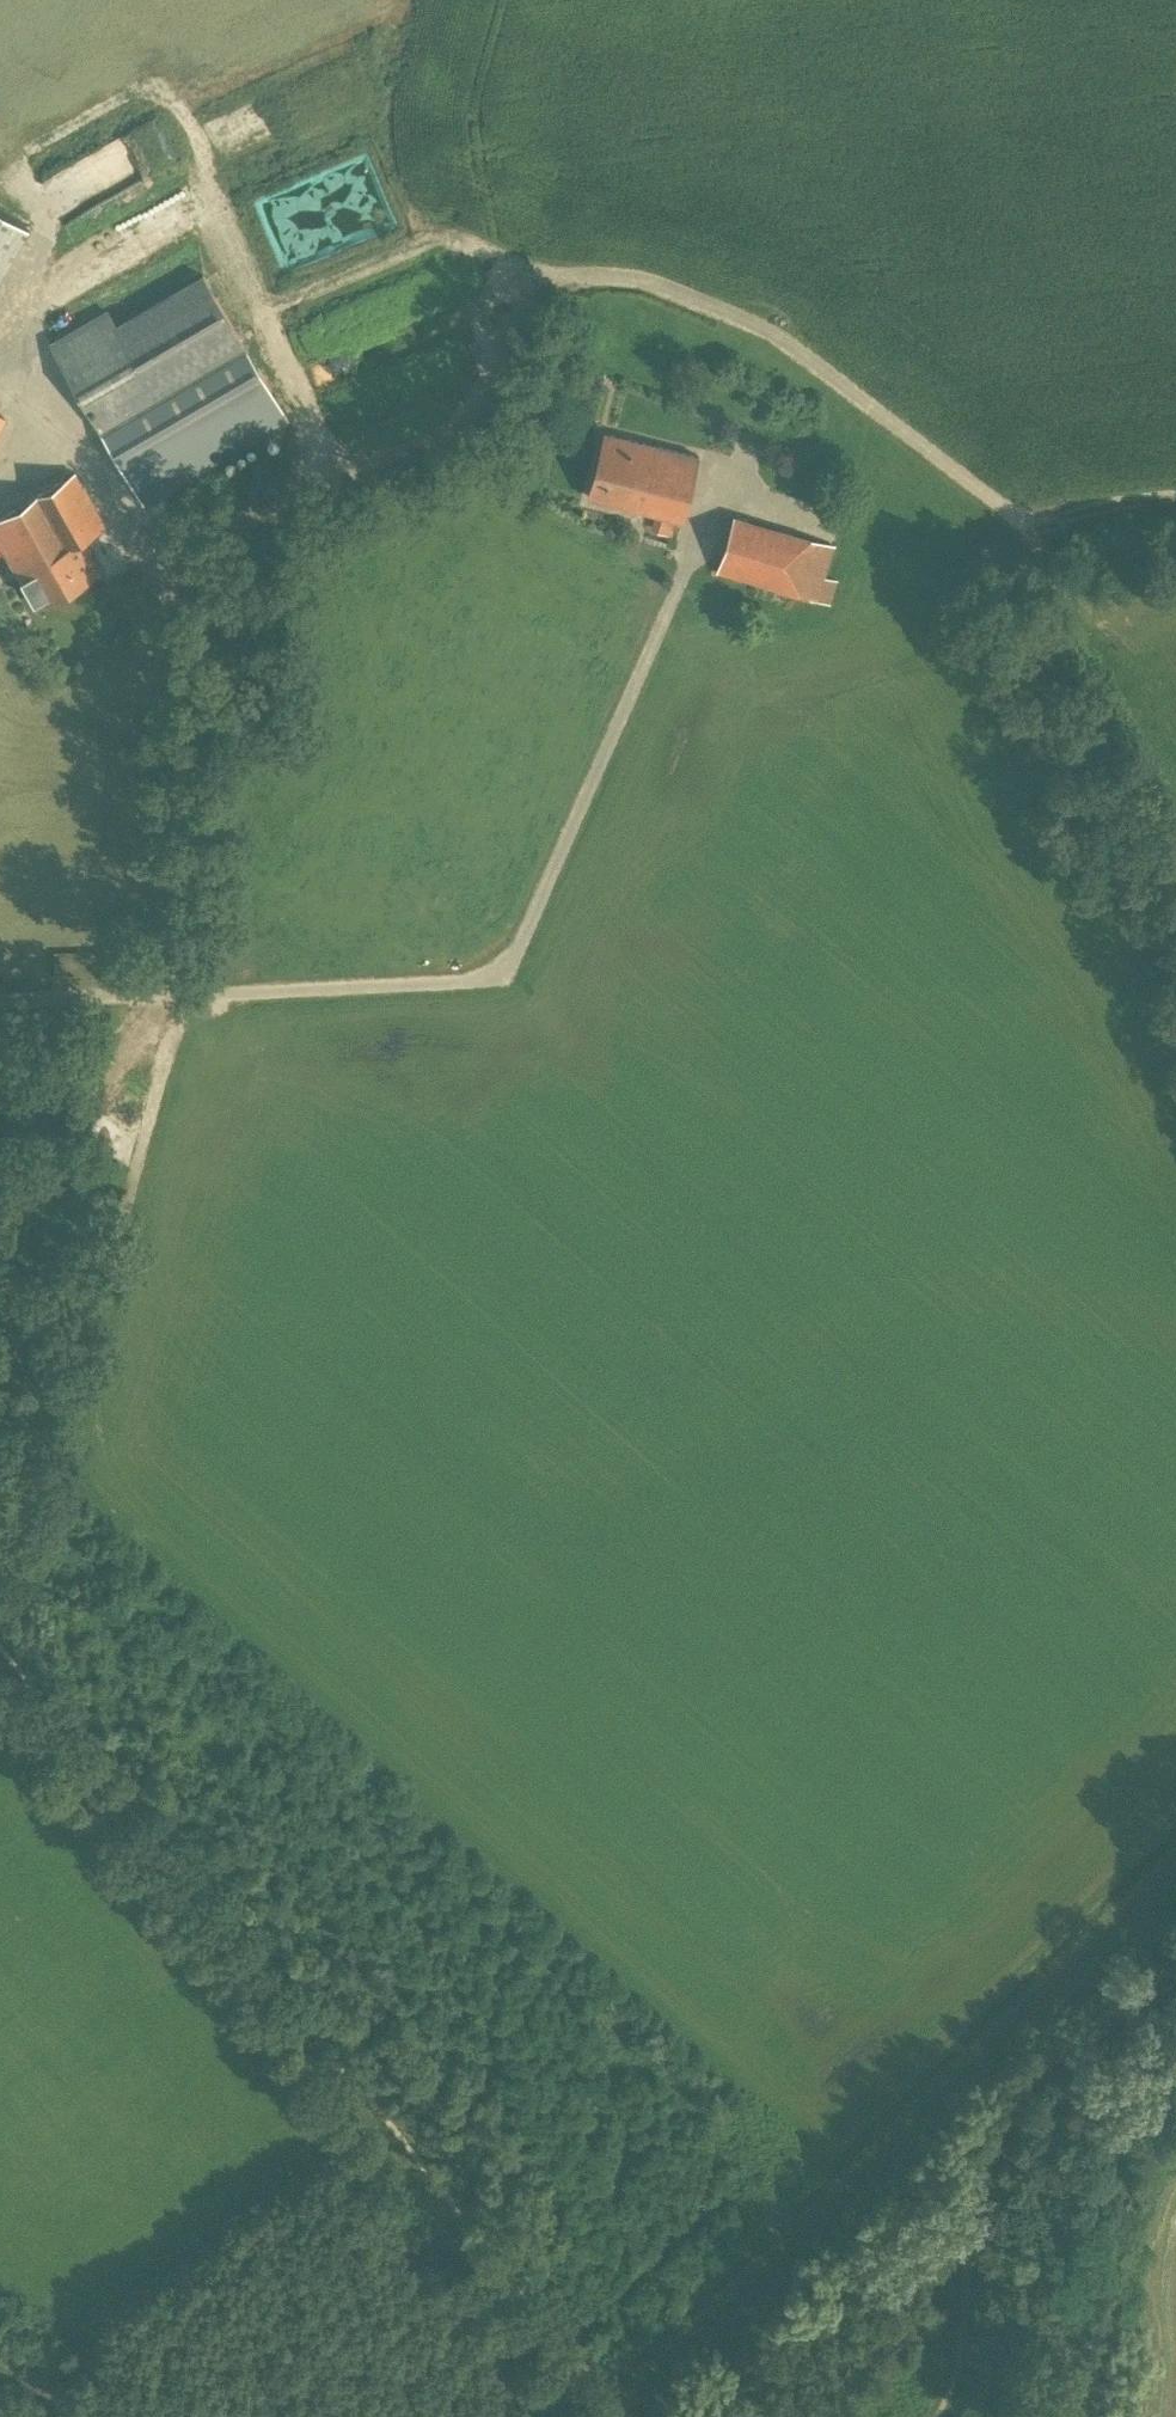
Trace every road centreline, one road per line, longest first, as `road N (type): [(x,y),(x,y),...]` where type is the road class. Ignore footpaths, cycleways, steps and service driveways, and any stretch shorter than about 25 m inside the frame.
road 1 (track): [(615,2416),(0,1664)]
road 2 (unclassified): [(0,1002),(471,978),(509,963),(689,580)]
road 3 (track): [(621,2406),(1175,1859)]

